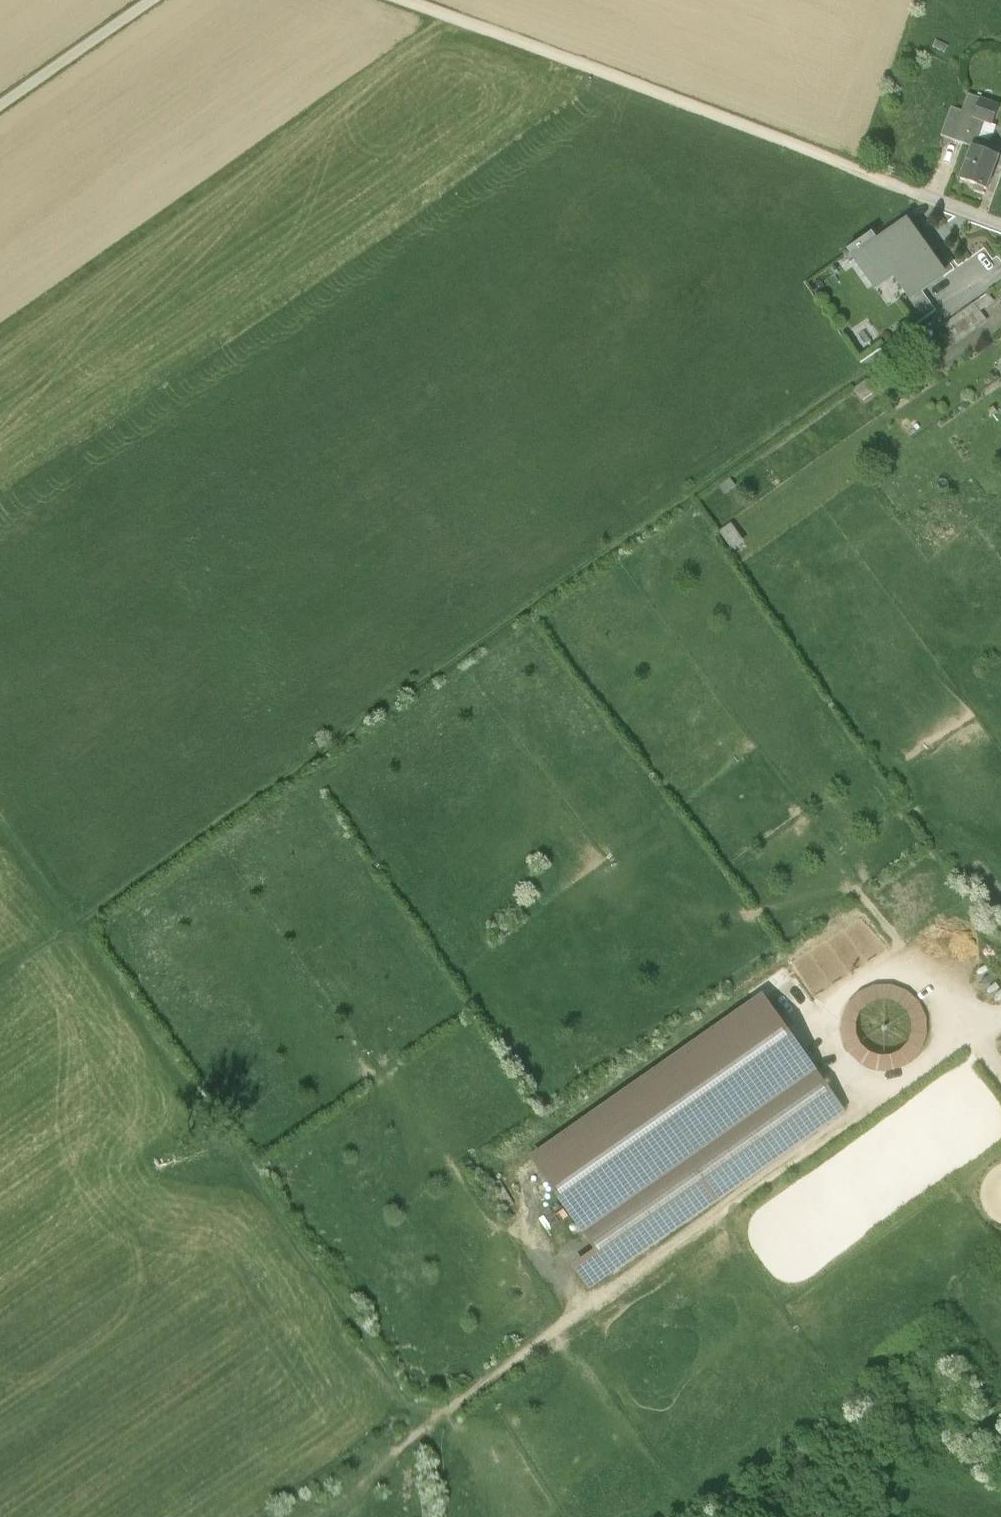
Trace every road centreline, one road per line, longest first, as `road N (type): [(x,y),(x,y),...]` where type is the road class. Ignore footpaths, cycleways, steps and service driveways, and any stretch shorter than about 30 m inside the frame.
road 1 (track): [(1000,273),(0,980)]
road 2 (track): [(436,1516),(426,1419),(370,1352),(0,816)]
road 3 (track): [(426,1419),(601,1307),(907,1089)]
road 4 (track): [(393,0),(935,204)]
road 5 (track): [(150,0),(0,99)]

